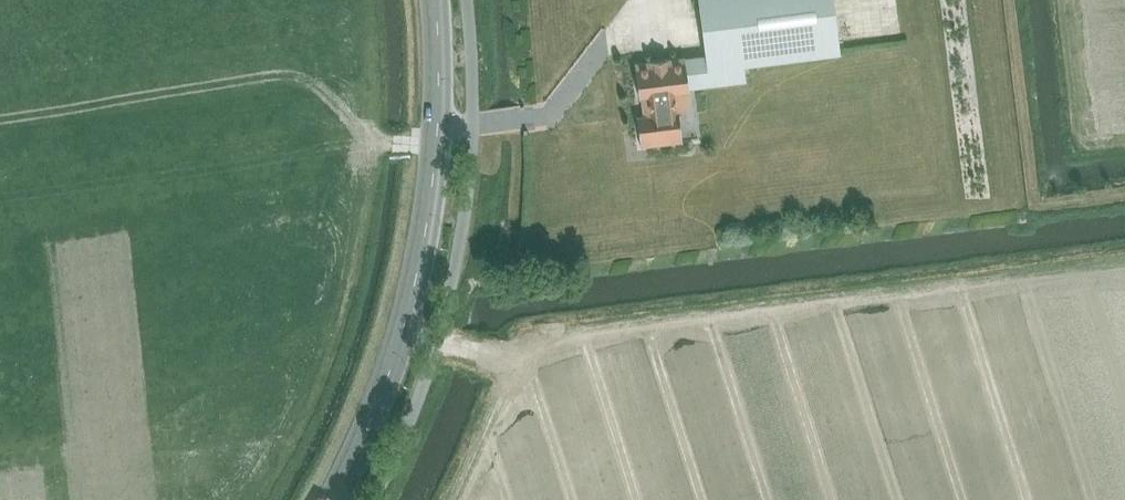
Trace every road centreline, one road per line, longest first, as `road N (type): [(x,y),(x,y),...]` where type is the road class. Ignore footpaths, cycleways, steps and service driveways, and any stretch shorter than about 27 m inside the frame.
road 1 (tertiary): [(335,499),(394,366),(427,234),(438,116),(436,0)]

